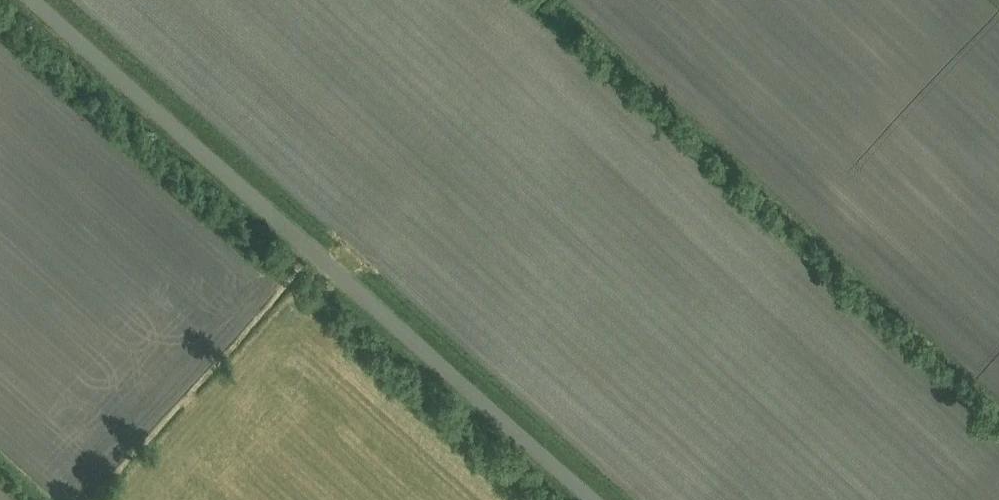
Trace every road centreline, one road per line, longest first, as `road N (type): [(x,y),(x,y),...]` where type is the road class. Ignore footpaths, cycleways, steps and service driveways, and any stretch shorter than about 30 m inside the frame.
road 1 (unclassified): [(596,499),(38,0)]

